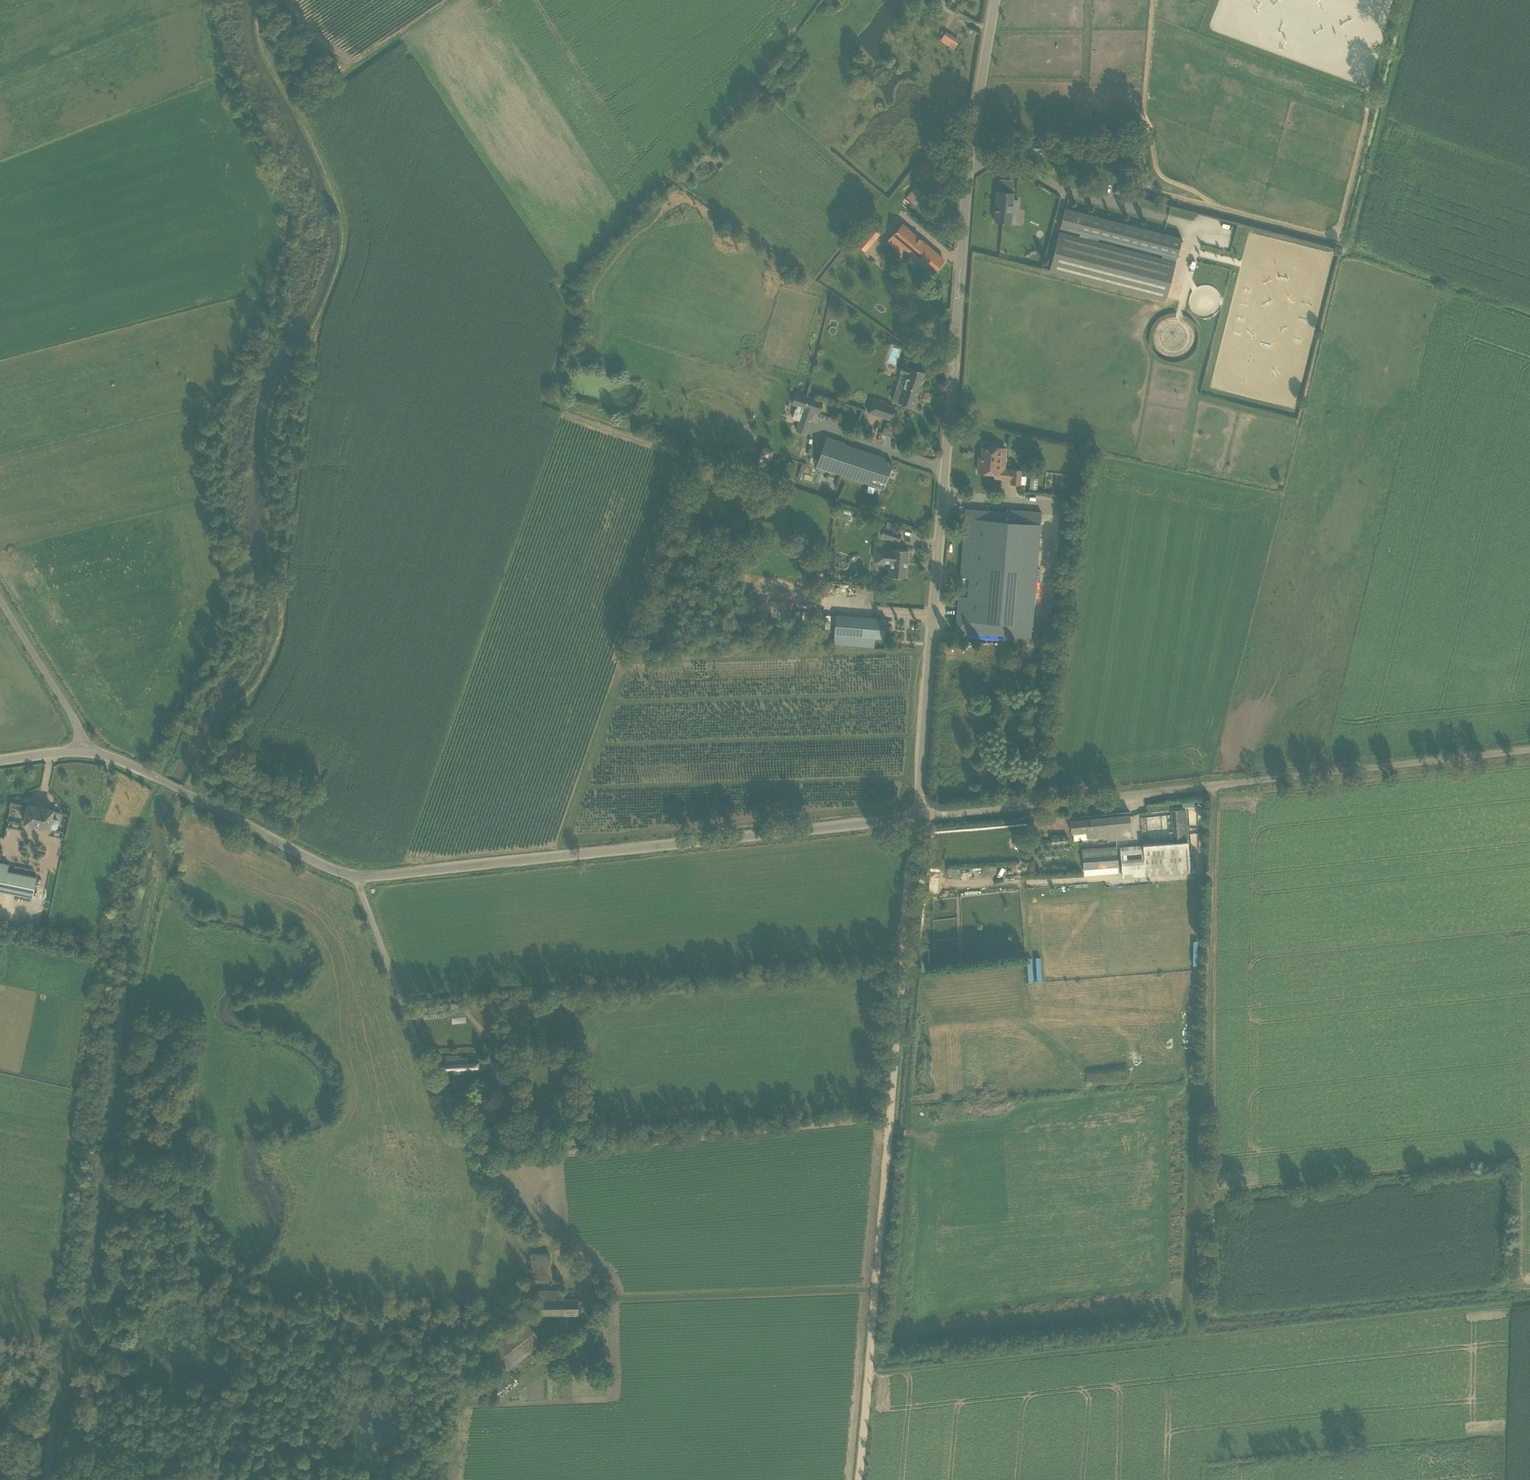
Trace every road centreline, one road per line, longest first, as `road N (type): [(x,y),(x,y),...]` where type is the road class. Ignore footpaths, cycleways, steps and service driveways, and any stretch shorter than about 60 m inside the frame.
road 1 (unclassified): [(916,818),(357,876),(81,749)]
road 2 (unclassified): [(916,818),(970,152),(995,0)]
road 3 (track): [(916,818),(861,1479)]
road 4 (unclassified): [(916,818),(1529,751)]
road 5 (track): [(74,1378),(149,941),(162,878),(177,867),(171,830),(188,794)]
road 6 (track): [(1214,785),(1195,1339)]
road 7 (unclassified): [(81,749),(78,726),(0,593)]

